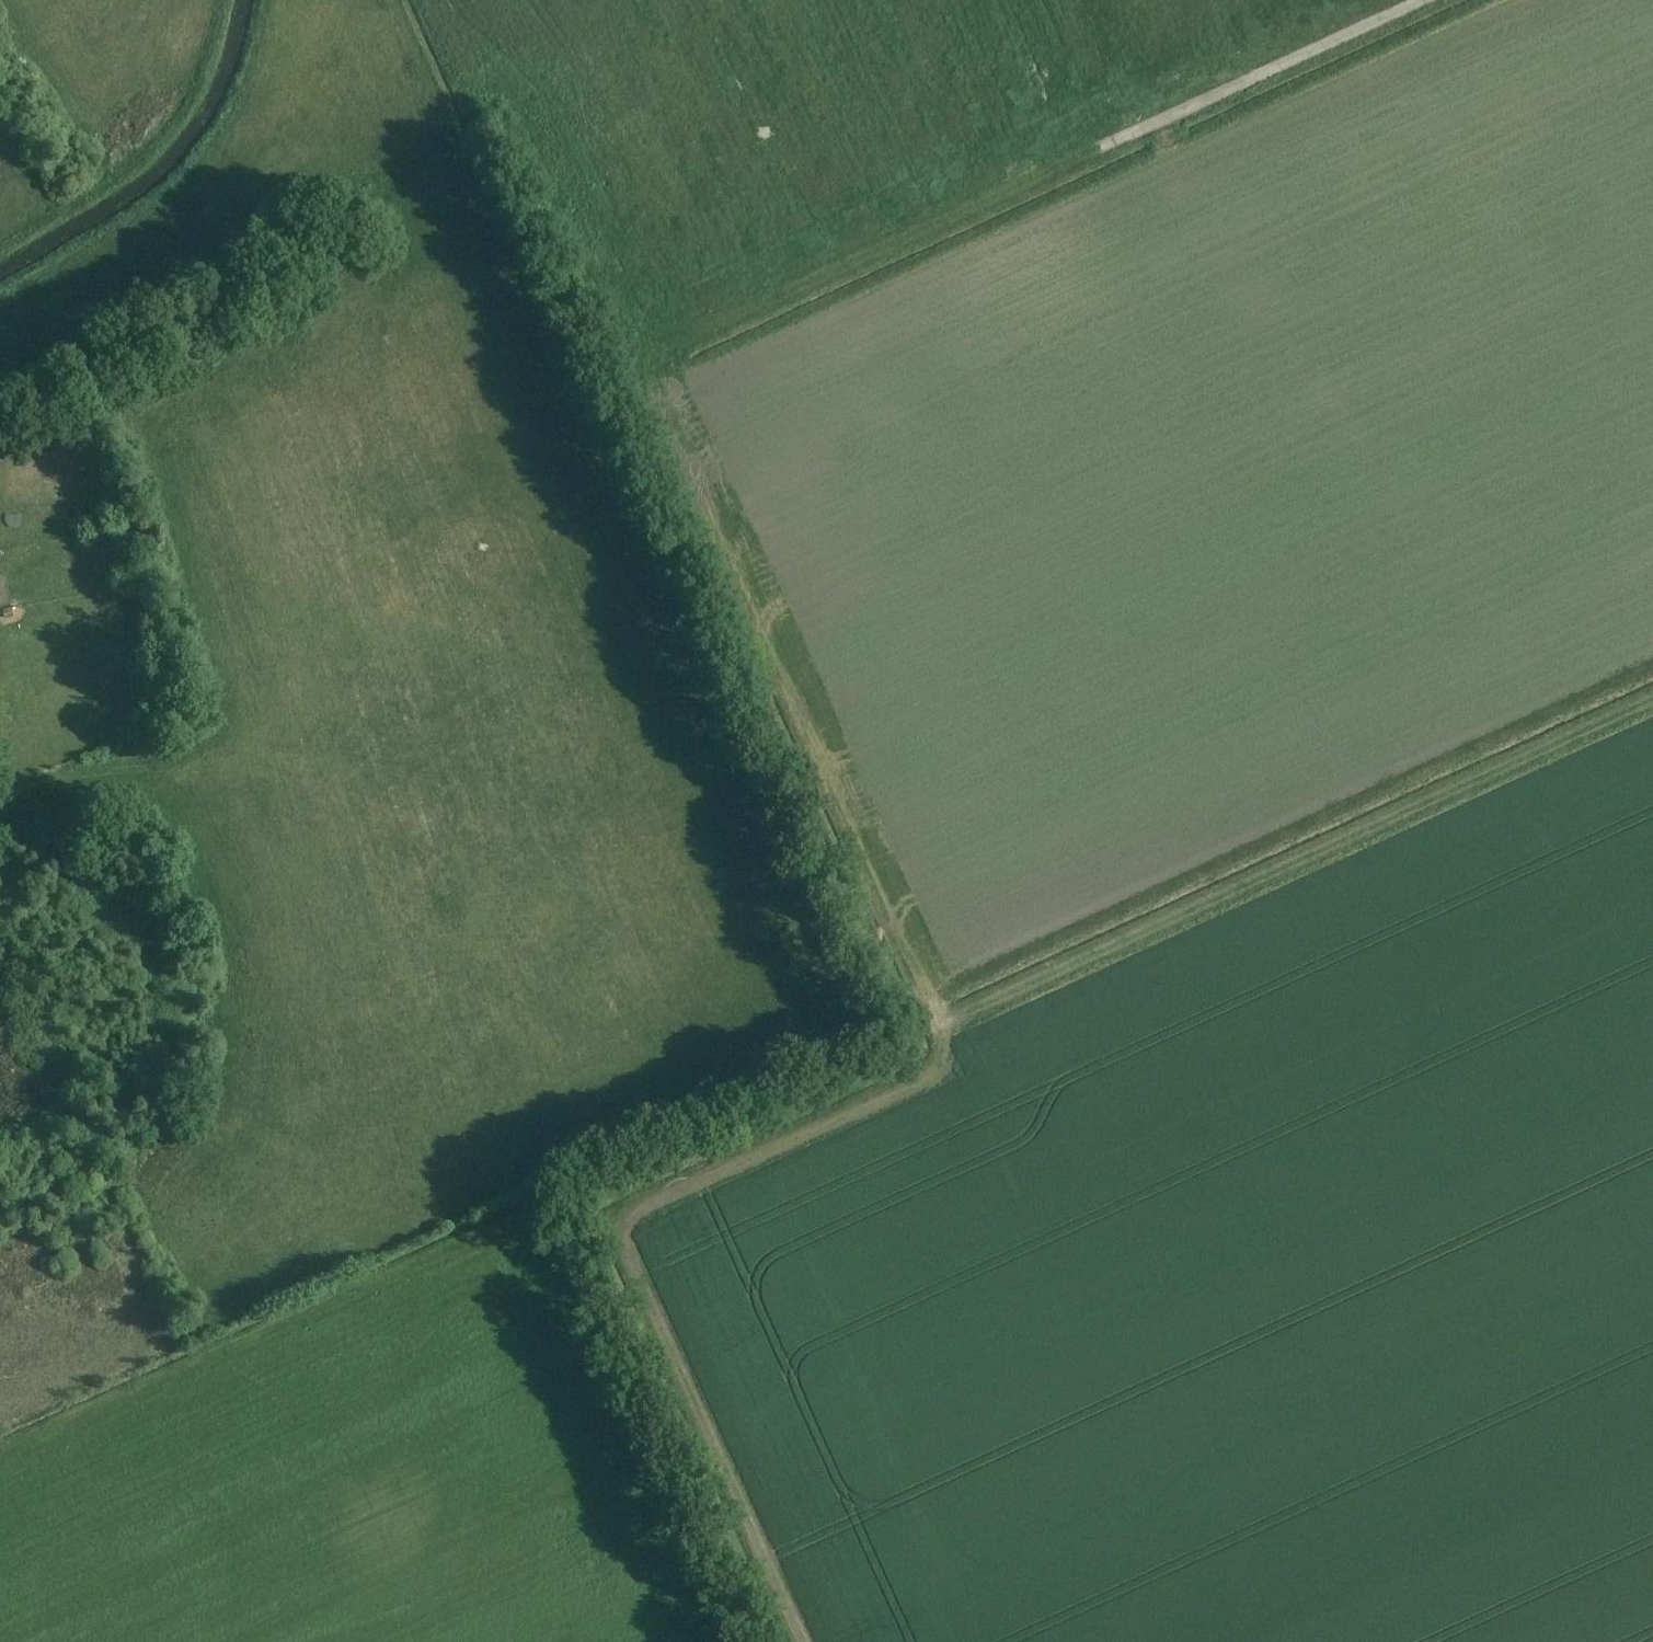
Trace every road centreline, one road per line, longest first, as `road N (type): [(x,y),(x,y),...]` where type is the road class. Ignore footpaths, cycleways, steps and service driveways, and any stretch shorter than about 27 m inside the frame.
road 1 (track): [(797,1641),(613,1230)]

